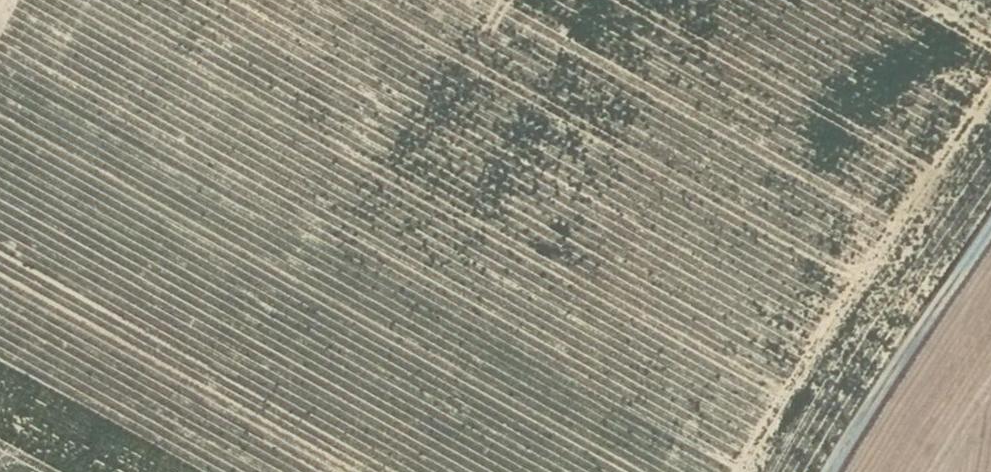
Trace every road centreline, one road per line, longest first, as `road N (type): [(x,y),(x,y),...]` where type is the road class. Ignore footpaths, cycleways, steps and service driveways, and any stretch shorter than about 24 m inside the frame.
road 1 (track): [(990,256),(835,471)]

